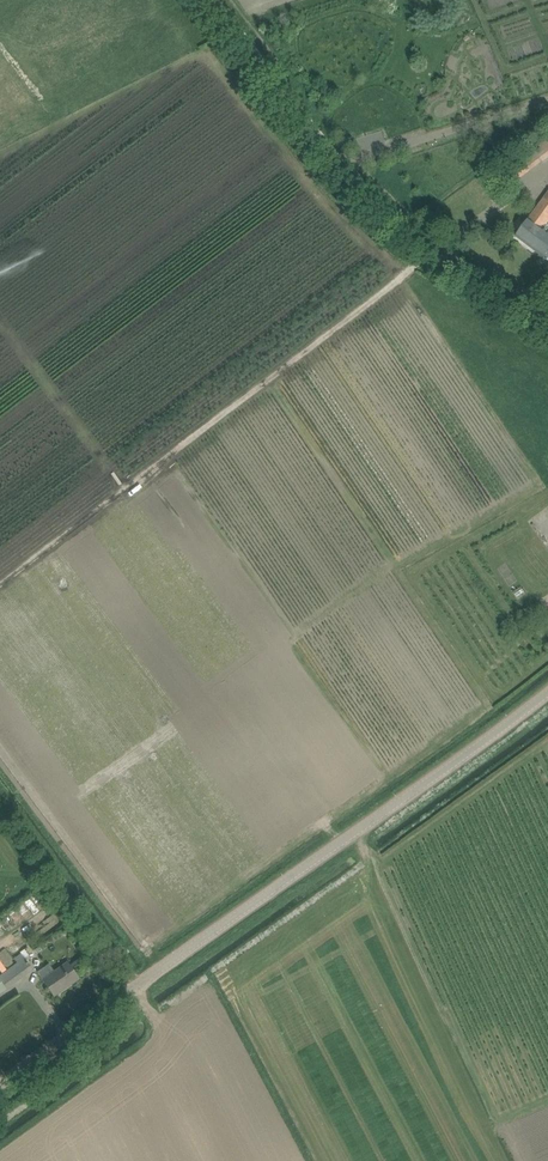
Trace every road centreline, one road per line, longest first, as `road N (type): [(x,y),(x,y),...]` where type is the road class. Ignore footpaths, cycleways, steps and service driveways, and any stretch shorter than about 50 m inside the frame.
road 1 (tertiary): [(0,1083),(547,693)]
road 2 (unclassified): [(547,318),(447,259),(355,187),(208,0)]

